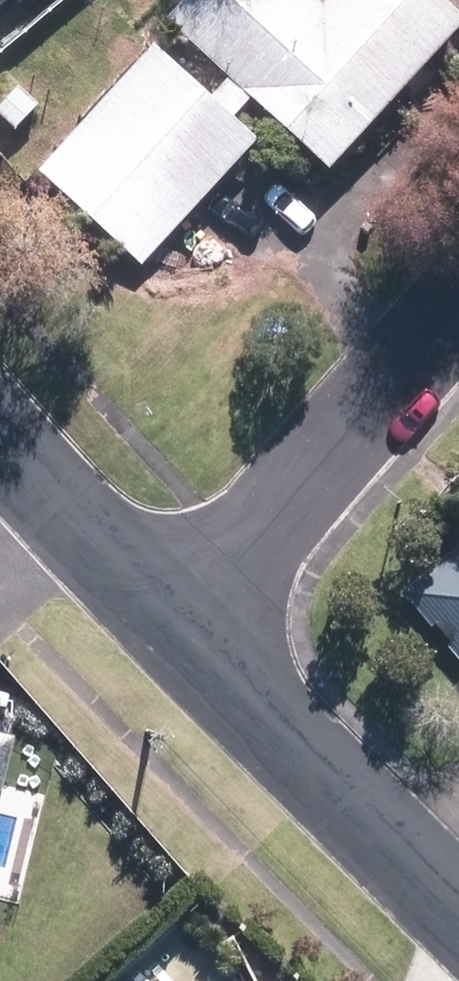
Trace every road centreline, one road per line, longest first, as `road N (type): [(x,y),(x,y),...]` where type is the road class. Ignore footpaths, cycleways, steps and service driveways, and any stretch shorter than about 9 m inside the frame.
road 1 (residential): [(458,312),(174,627)]
road 2 (residential): [(174,627),(458,910)]
road 3 (residential): [(0,447),(49,509),(174,627)]

